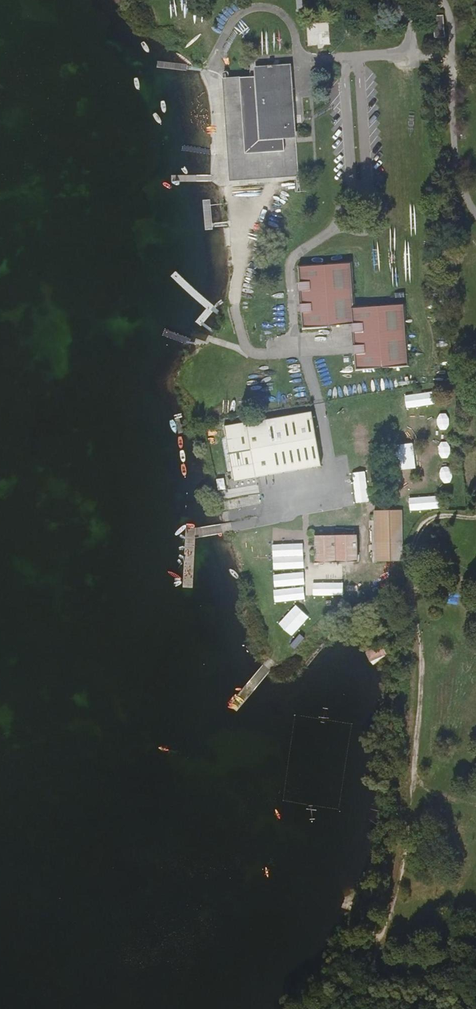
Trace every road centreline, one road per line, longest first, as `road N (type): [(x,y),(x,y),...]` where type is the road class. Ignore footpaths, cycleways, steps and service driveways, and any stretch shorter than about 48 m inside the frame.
road 1 (track): [(475,815),(434,800),(414,776),(420,647),(410,601)]
road 2 (track): [(414,776),(402,881),(370,958)]

